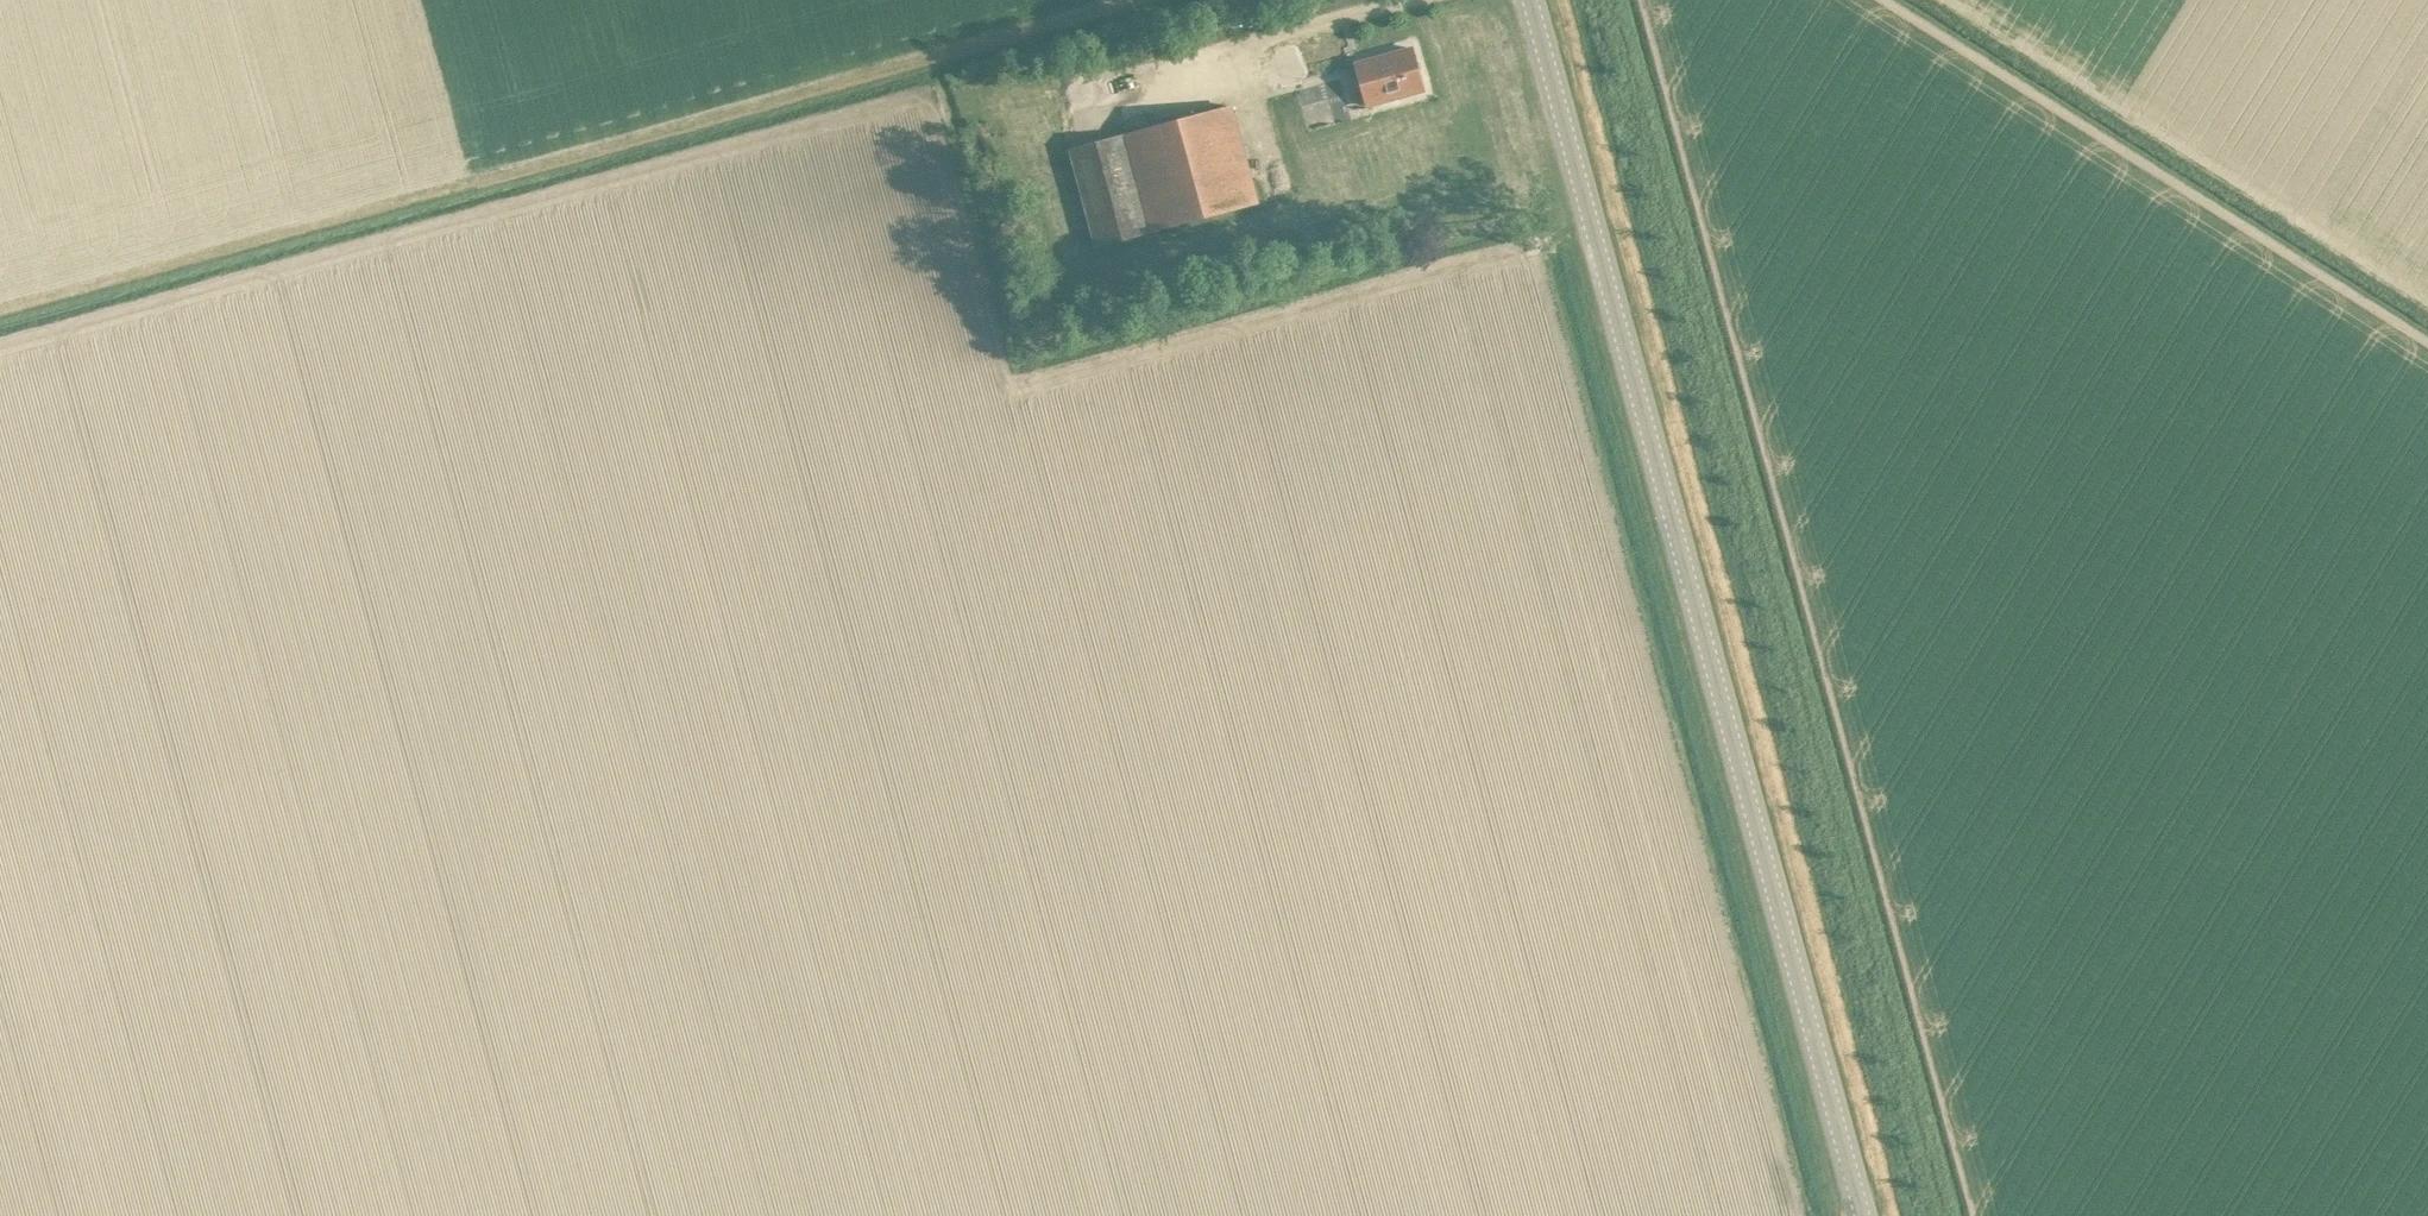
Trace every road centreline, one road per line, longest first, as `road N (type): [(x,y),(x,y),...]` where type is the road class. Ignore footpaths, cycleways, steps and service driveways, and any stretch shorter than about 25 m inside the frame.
road 1 (tertiary): [(1854,1215),(1523,0)]

